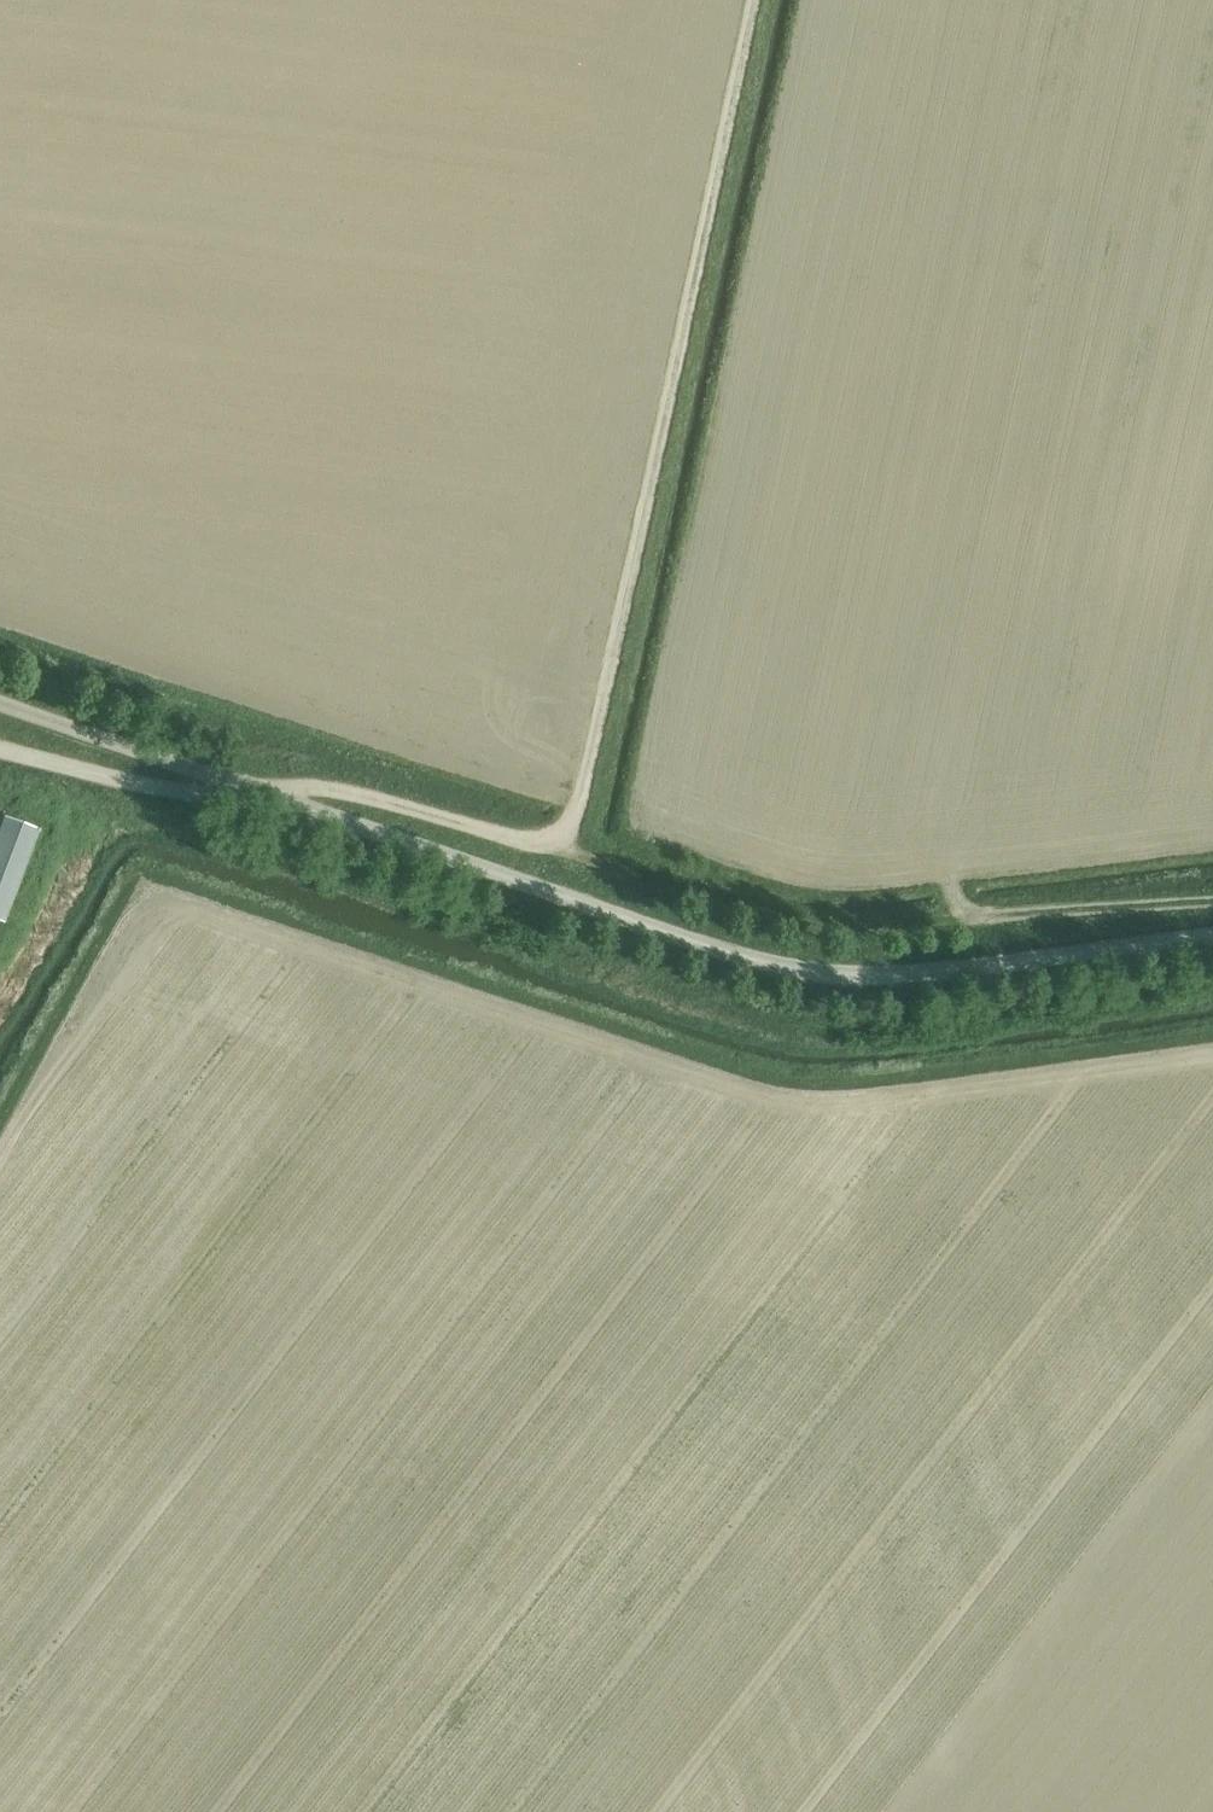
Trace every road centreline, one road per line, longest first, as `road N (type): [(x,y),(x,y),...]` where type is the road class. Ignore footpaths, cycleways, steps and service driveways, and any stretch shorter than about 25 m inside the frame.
road 1 (unclassified): [(264,797),(772,967),(872,981),(1212,939)]
road 2 (unclassified): [(0,707),(264,797)]
road 3 (unclassified): [(264,797),(177,792),(0,750)]

